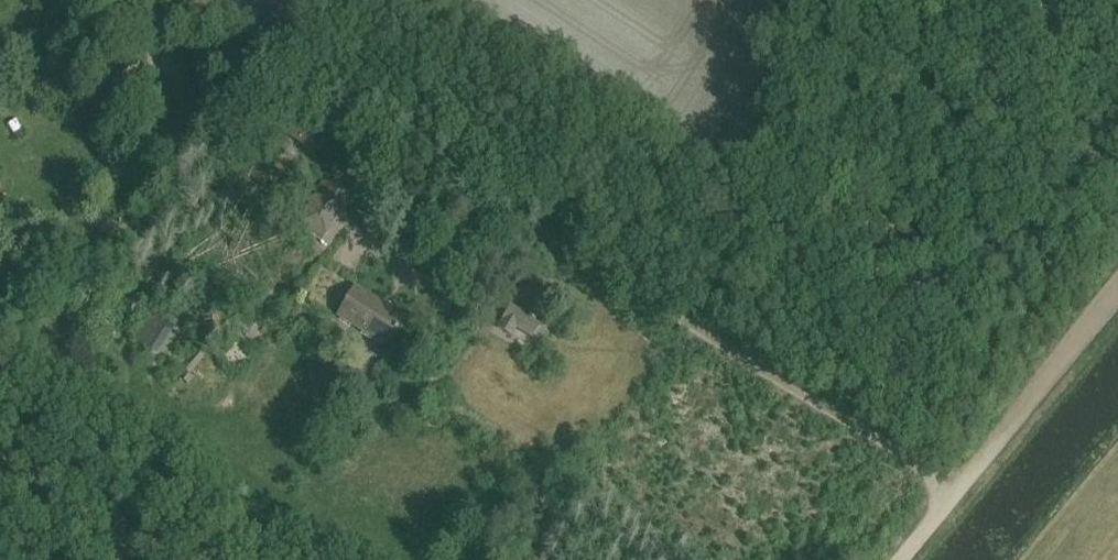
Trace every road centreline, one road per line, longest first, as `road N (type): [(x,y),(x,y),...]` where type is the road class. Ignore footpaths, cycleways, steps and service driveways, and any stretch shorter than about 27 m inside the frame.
road 1 (track): [(952,494),(536,244),(457,169),(188,0)]
road 2 (track): [(952,494),(1117,287)]
road 3 (track): [(546,559),(434,418)]

